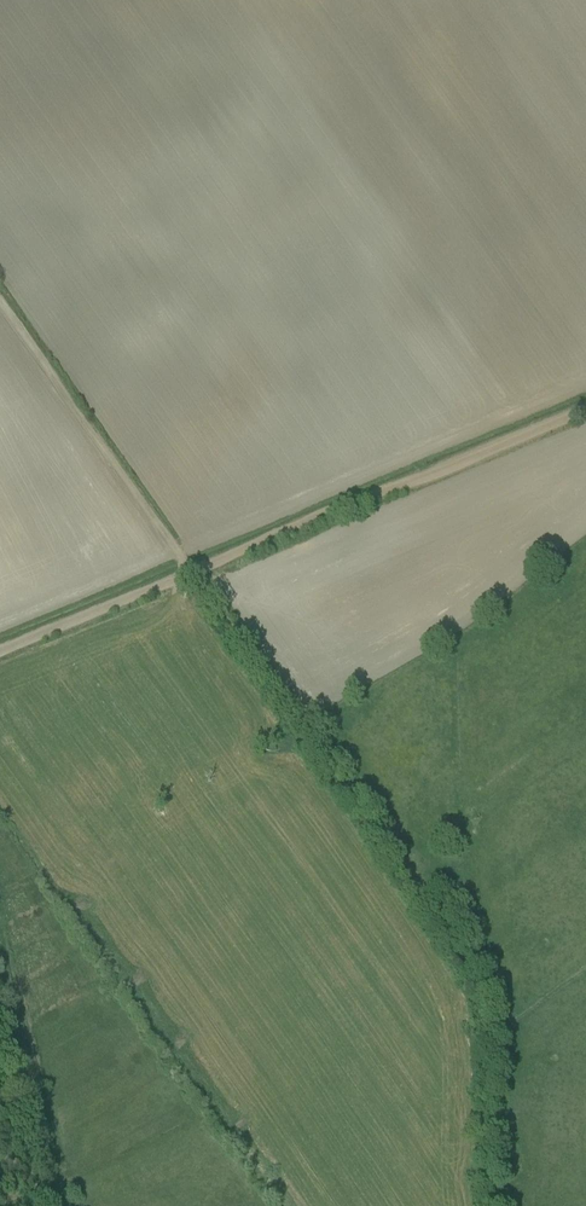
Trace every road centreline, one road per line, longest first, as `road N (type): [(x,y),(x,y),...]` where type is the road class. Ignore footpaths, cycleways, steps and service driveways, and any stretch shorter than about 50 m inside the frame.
road 1 (track): [(490,1205),(490,1030),(477,983),(189,573)]
road 2 (track): [(585,409),(189,573)]
road 3 (track): [(0,300),(189,573)]
road 4 (track): [(189,573),(0,651)]

